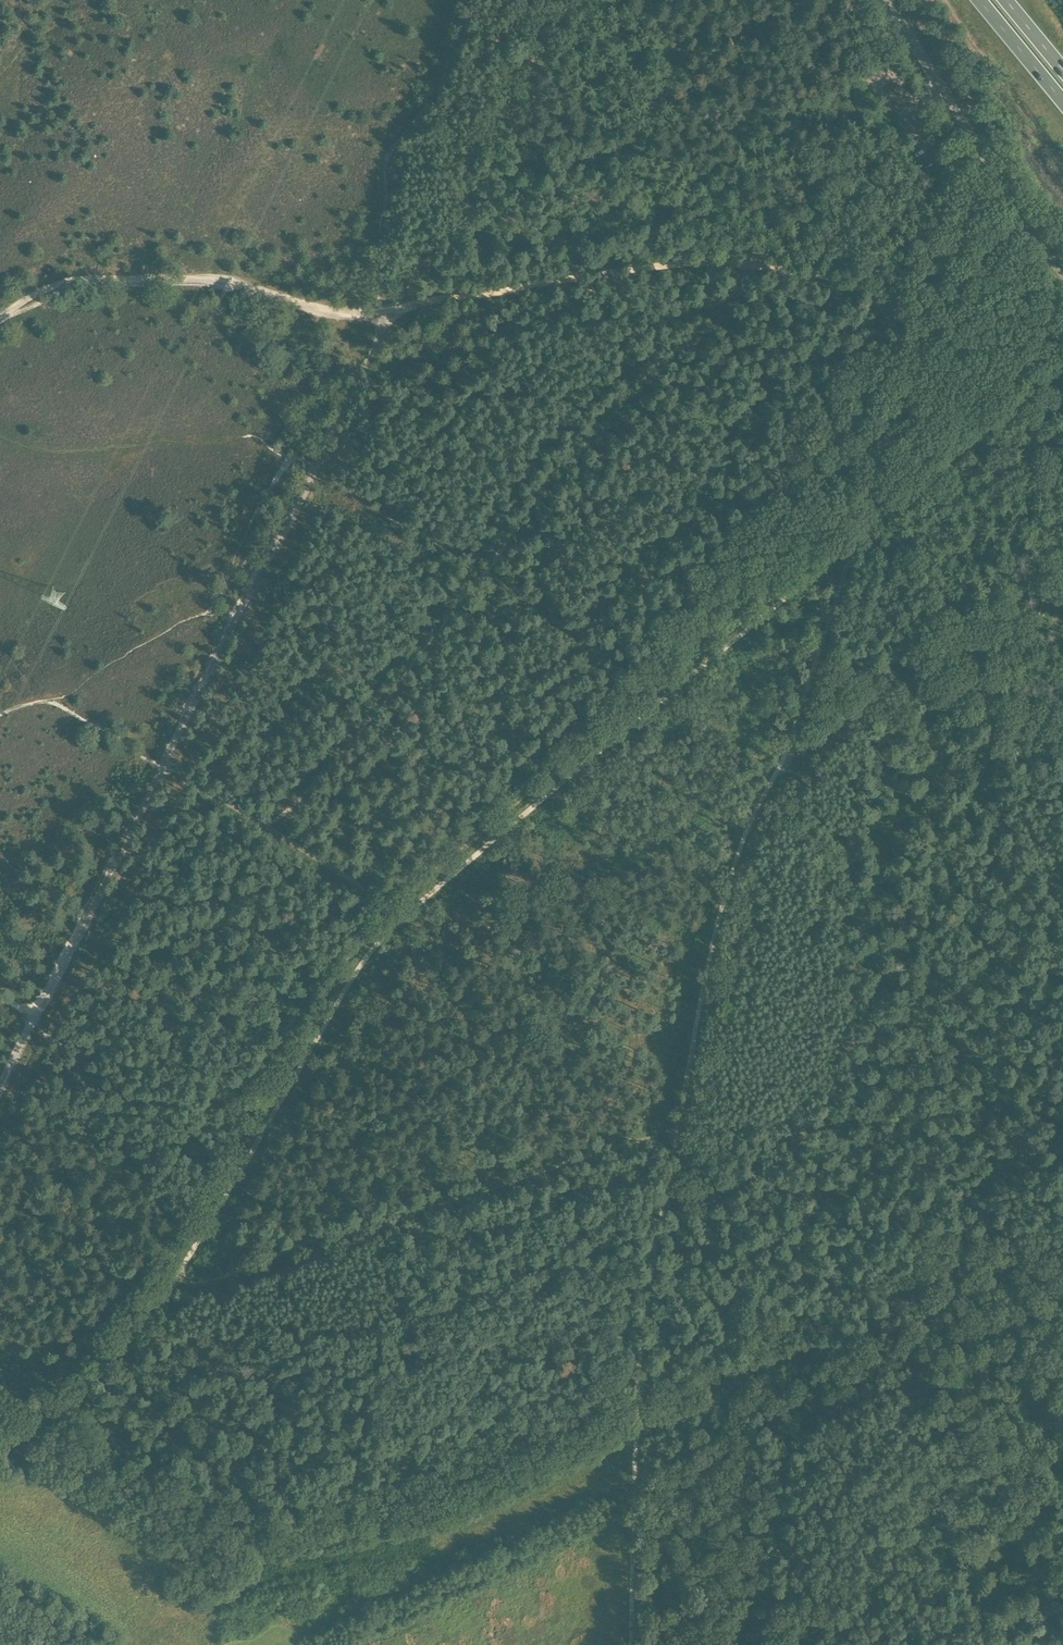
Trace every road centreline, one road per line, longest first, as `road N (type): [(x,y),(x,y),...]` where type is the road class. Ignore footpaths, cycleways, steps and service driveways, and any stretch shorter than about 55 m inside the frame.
road 1 (track): [(386,313),(625,270),(756,265),(845,282),(921,346)]
road 2 (track): [(1062,1223),(935,1226),(637,1396)]
road 3 (track): [(0,316),(88,279),(222,281),(326,311),(386,313)]
road 4 (unclassified): [(1062,272),(882,0)]
road 5 (trunk): [(980,0),(1062,102)]

